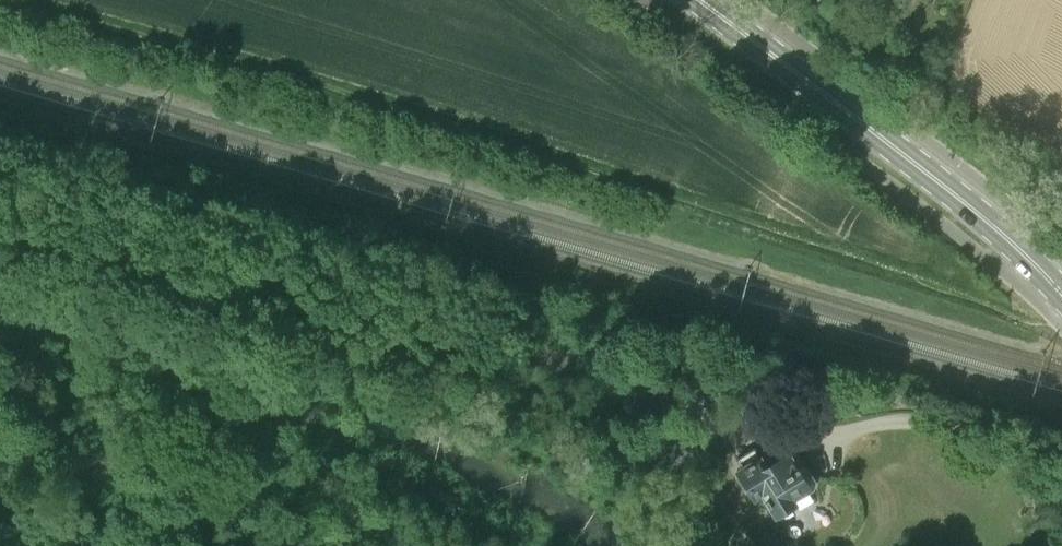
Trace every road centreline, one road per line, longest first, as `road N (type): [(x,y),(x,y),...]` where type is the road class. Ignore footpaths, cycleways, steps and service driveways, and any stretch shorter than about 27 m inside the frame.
road 1 (tertiary): [(1061,294),(961,198),(697,0)]

